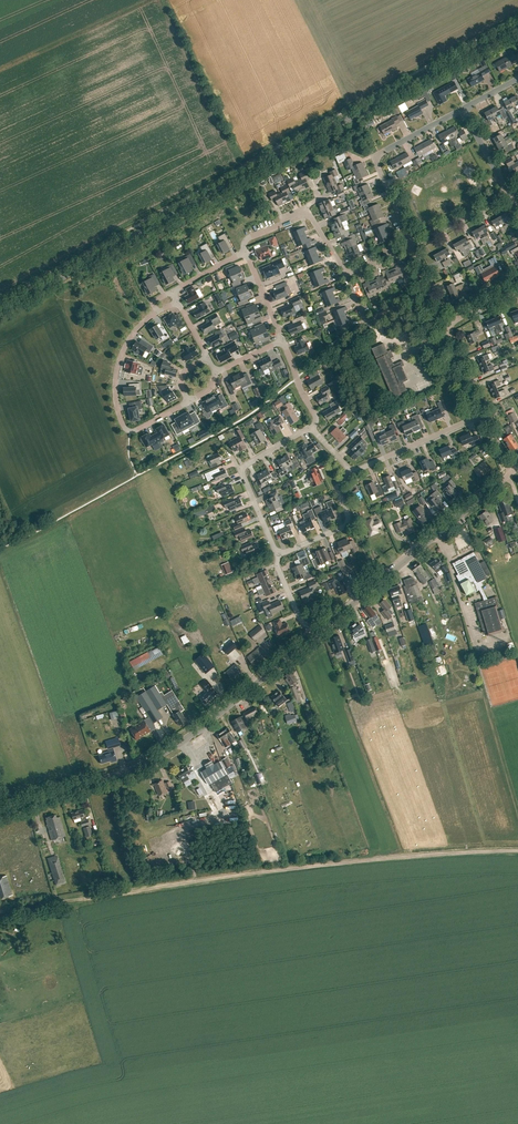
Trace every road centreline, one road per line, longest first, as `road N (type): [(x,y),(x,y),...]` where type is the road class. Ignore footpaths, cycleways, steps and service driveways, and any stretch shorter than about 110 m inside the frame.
road 1 (tertiary): [(0,311),(517,27)]
road 2 (track): [(0,912),(290,867),(517,850)]
road 3 (tertiary): [(0,811),(150,761),(313,636)]
road 4 (tertiary): [(313,636),(512,471)]
road 5 (residential): [(188,401),(130,431),(119,414),(117,367),(127,343),(157,311)]
road 6 (residential): [(411,246),(375,157),(463,109)]
road 7 (residential): [(278,555),(242,470),(310,427)]
road 8 (residential): [(353,472),(485,413)]
road 9 (residential): [(278,555),(347,523),(339,488),(353,472)]

